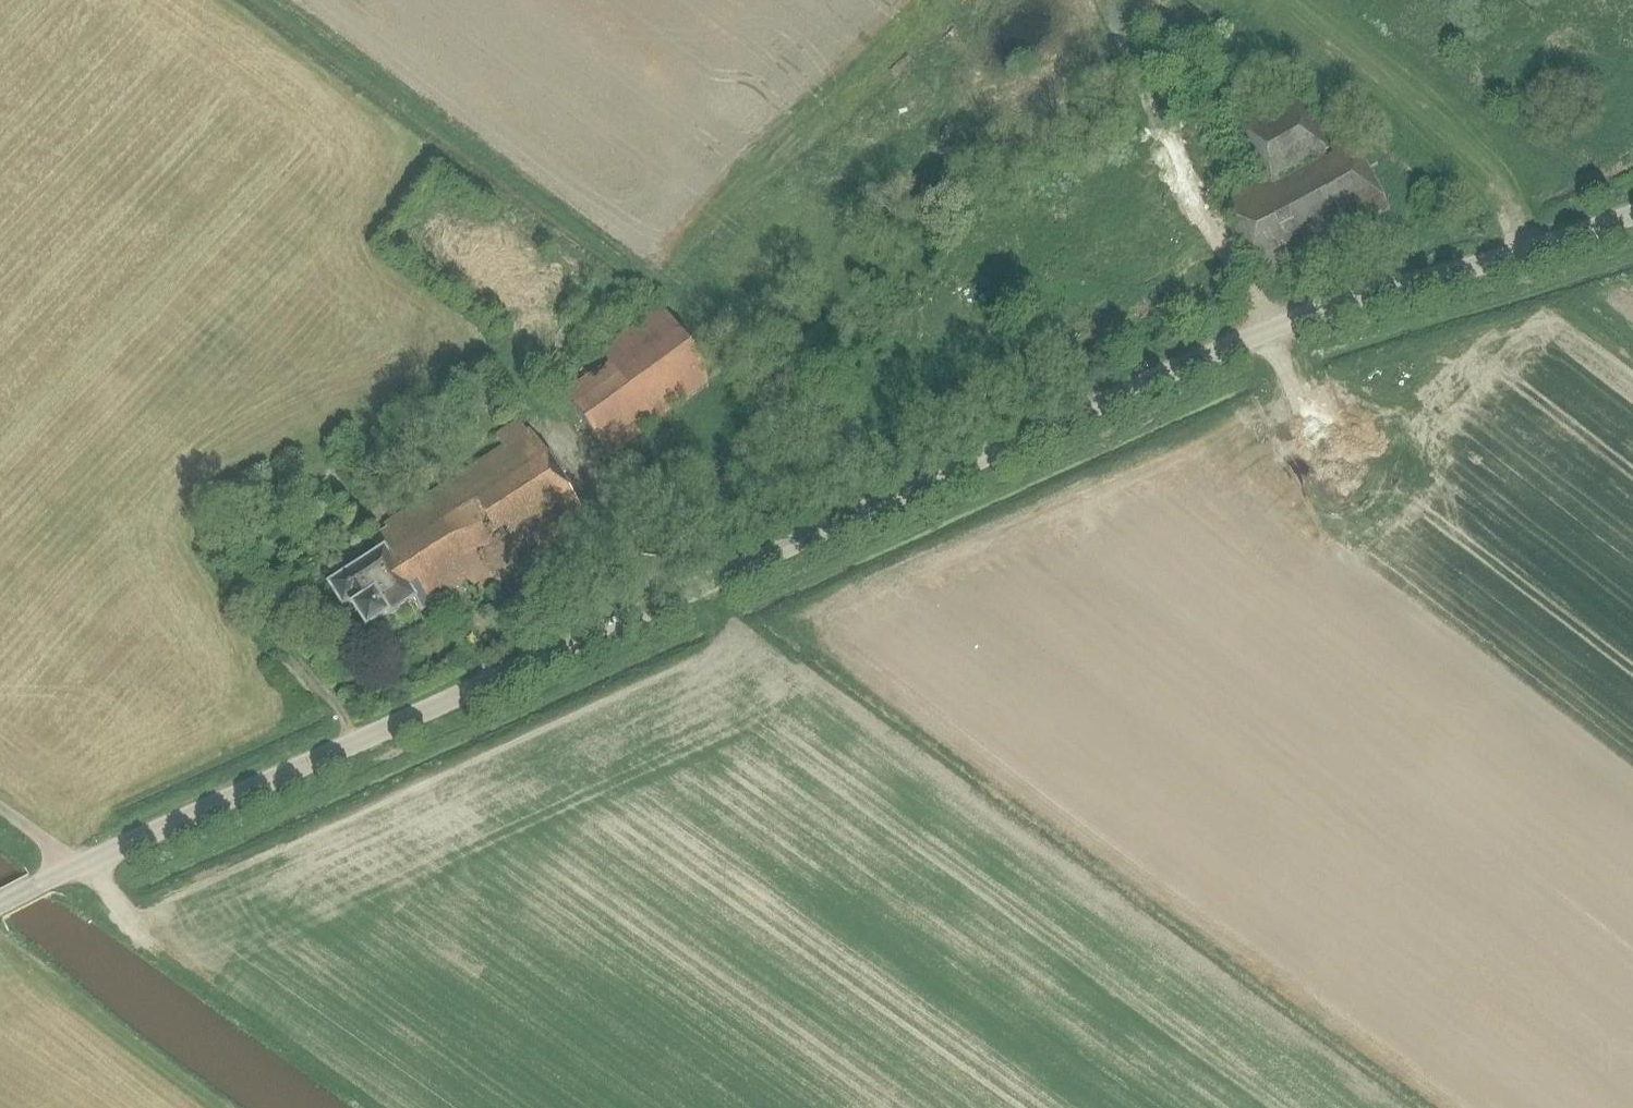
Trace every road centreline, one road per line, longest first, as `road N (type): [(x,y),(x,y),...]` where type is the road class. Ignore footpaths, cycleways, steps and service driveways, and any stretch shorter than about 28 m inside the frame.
road 1 (tertiary): [(0,908),(1270,332),(1632,214)]

